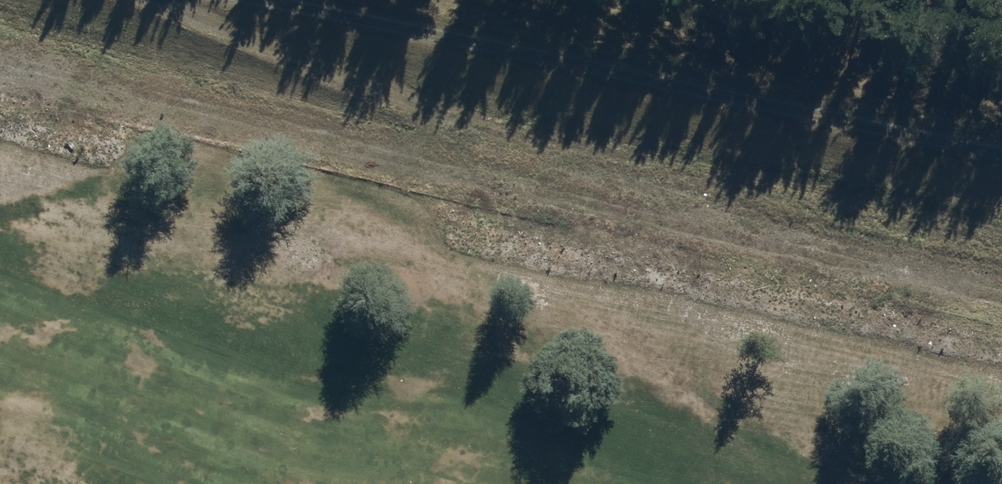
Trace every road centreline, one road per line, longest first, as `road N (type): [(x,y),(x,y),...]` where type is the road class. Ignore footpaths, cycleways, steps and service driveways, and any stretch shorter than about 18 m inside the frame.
road 1 (track): [(0,66),(421,172),(1001,299)]
road 2 (track): [(234,0),(1001,154)]
road 3 (track): [(421,172),(435,107),(155,0)]

